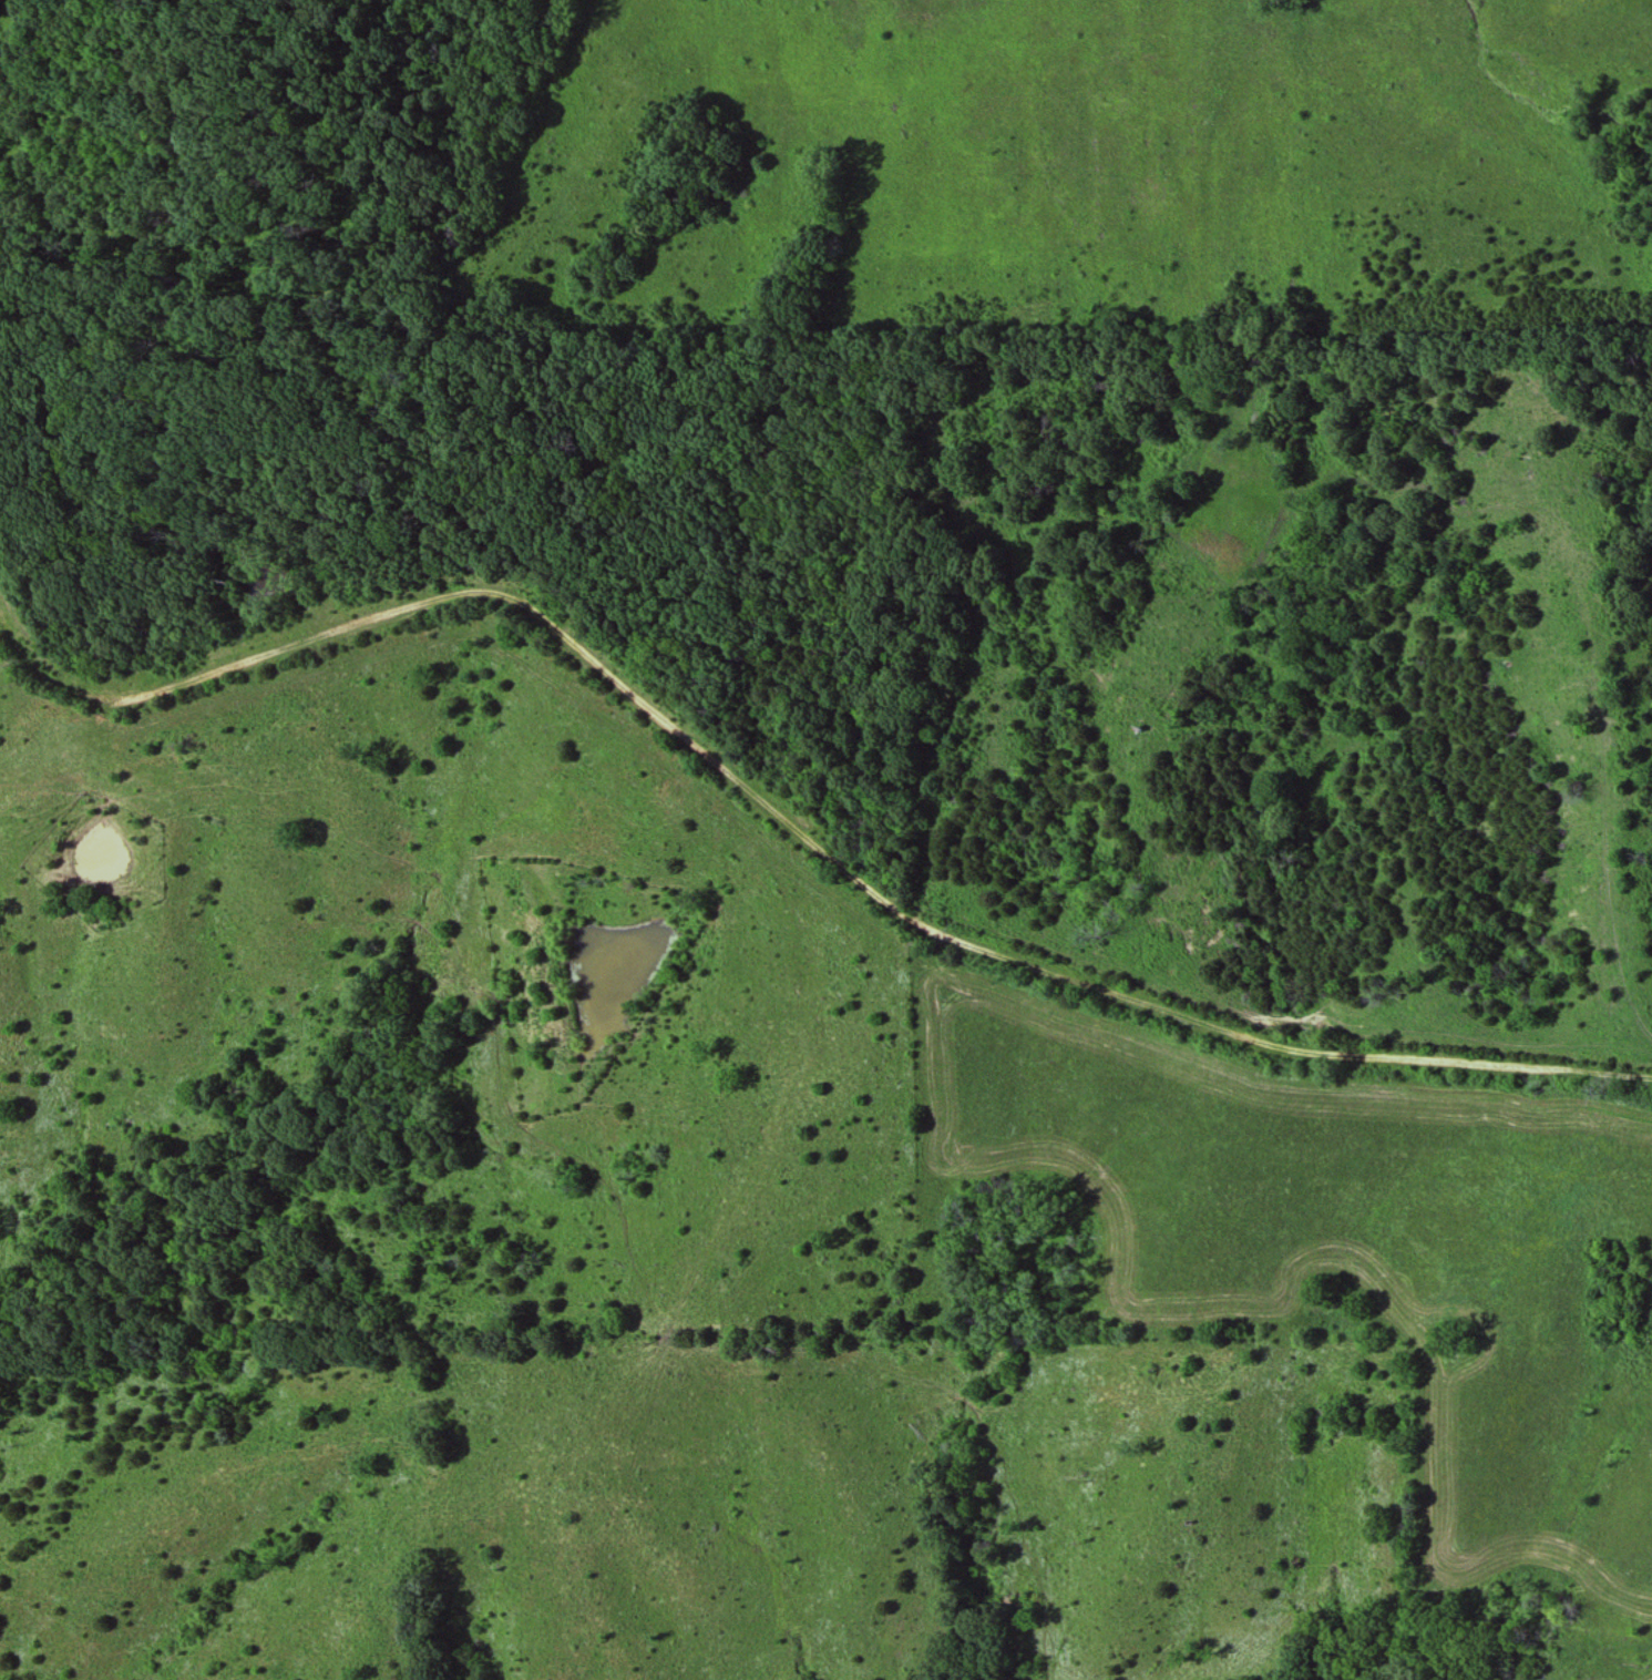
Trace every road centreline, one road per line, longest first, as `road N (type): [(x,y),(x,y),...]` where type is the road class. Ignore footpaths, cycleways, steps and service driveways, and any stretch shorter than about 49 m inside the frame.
road 1 (residential): [(1651,1084),(1290,1051),(941,936),(906,920),(538,615),(496,597),(434,603),(133,700),(55,687),(0,628)]

